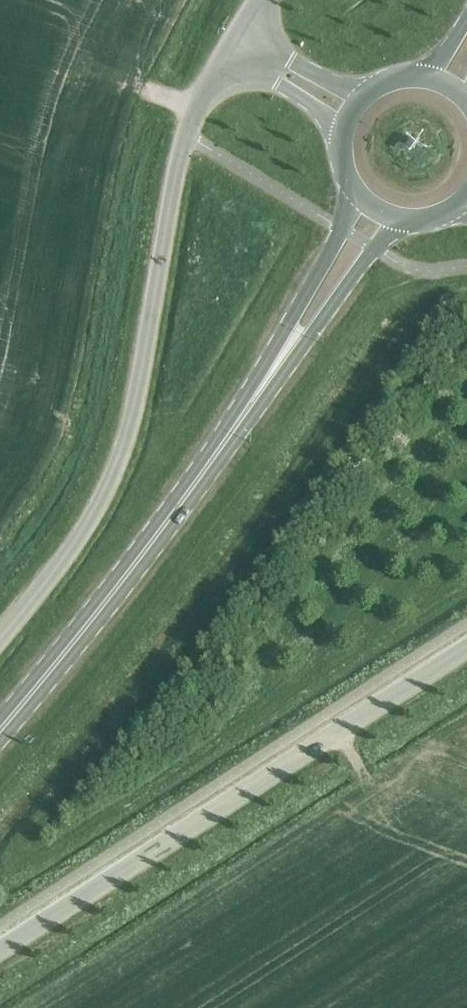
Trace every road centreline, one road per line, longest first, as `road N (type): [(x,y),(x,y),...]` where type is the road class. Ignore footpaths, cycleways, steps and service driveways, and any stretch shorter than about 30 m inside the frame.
road 1 (unclassified): [(0,637),(81,533),(114,468),(135,399),(185,136),(223,55)]
road 2 (unclassified): [(0,952),(466,650)]
road 3 (primary): [(186,497),(373,250),(404,223)]
road 4 (primary): [(355,192),(186,497)]
road 5 (primary): [(0,730),(186,497)]
road 6 (unclassified): [(223,55),(344,131)]
road 7 (unclassified): [(359,102),(240,30)]

